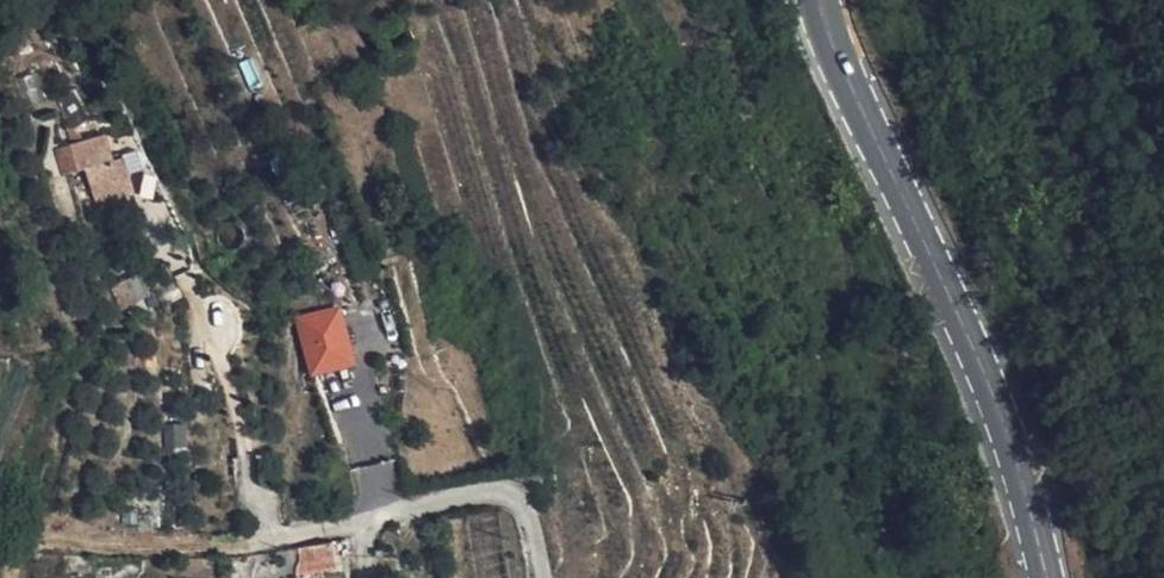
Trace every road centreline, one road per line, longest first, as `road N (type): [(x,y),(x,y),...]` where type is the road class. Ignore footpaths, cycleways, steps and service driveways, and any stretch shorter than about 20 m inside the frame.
road 1 (secondary): [(1050,577),(1009,434),(821,0)]
road 2 (track): [(549,577),(534,519),(515,489),(386,507),(229,545),(47,544),(29,577)]
road 3 (track): [(274,534),(250,492),(220,355),(155,221)]

